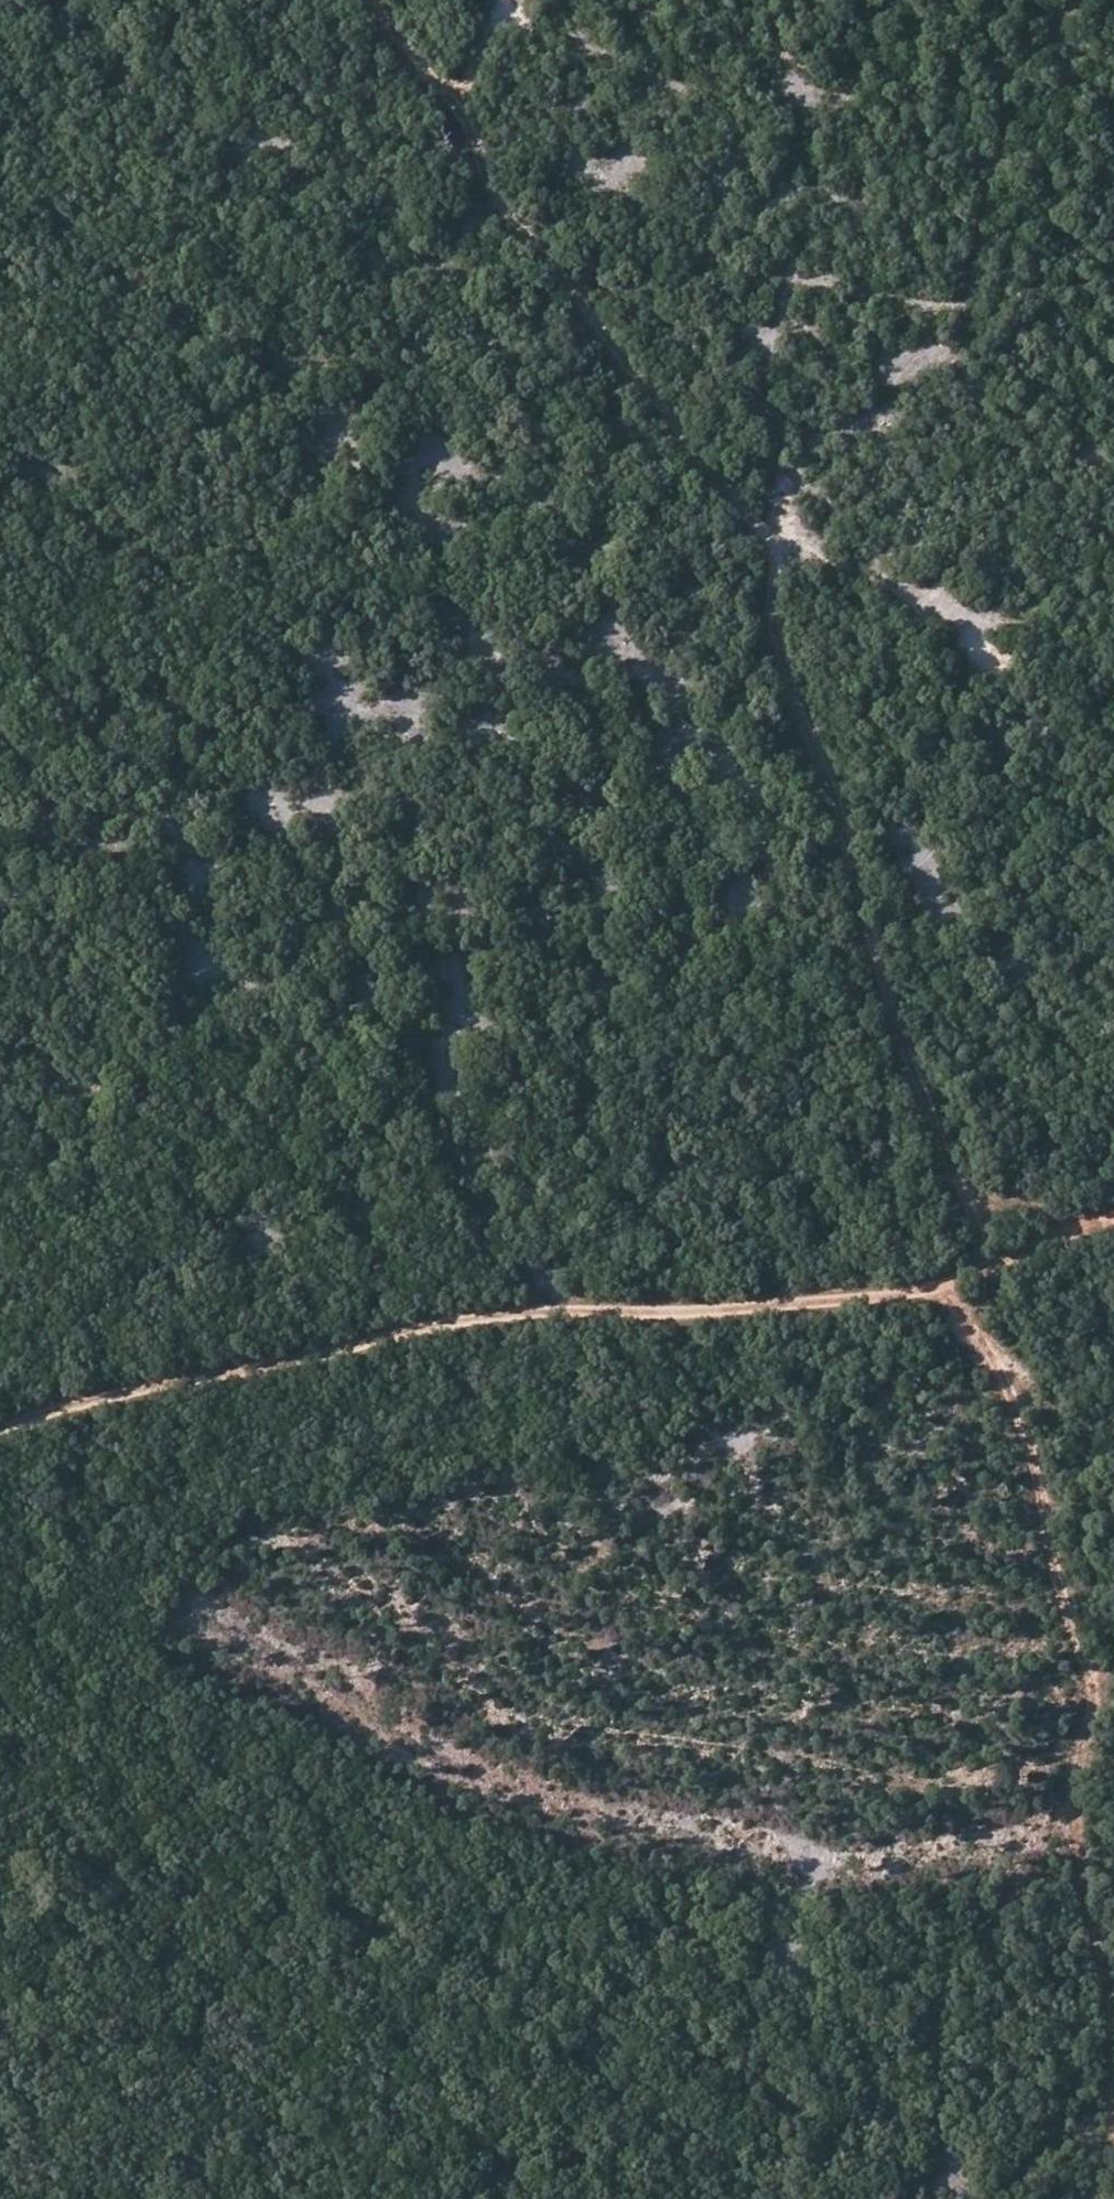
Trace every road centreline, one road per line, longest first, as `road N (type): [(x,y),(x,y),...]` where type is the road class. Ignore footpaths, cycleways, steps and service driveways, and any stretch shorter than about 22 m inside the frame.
road 1 (track): [(993,1267),(914,1070),(852,884),(839,798),(784,667),(771,576),(769,340),(788,295),(817,281),(962,303),(978,265),(1010,69),(1070,23),(1074,0)]
road 2 (track): [(0,1427),(123,1387),(450,1320),(688,1314),(907,1292),(1113,1220)]

